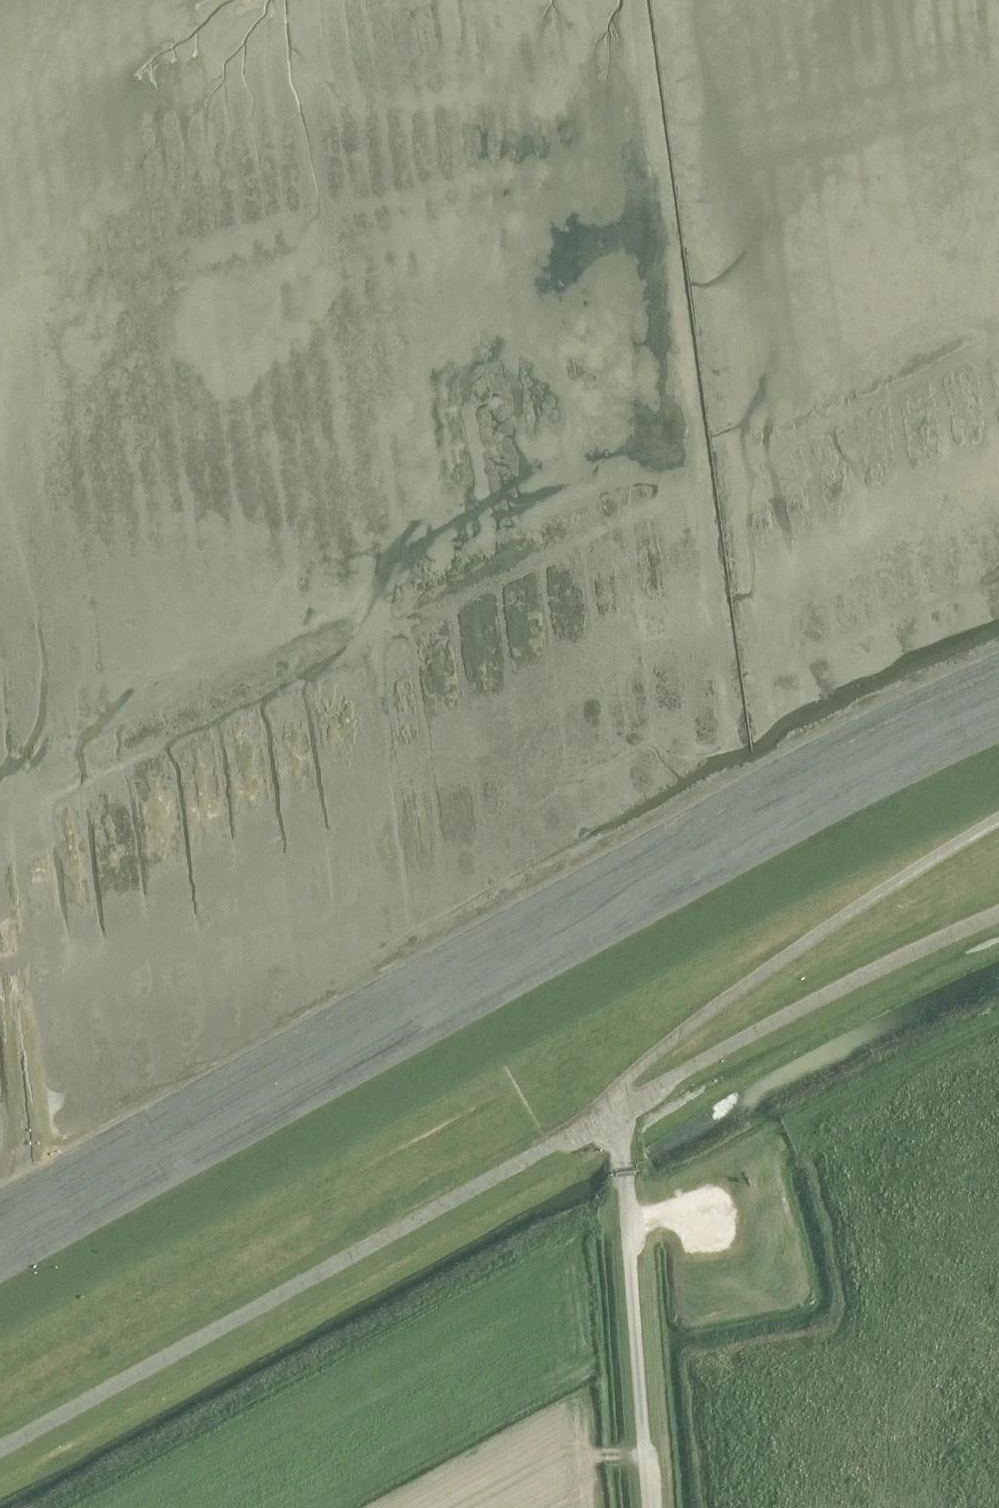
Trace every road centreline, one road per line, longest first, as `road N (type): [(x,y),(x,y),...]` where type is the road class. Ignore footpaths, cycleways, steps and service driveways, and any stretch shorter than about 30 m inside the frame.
road 1 (unclassified): [(649,1507),(611,1118)]

